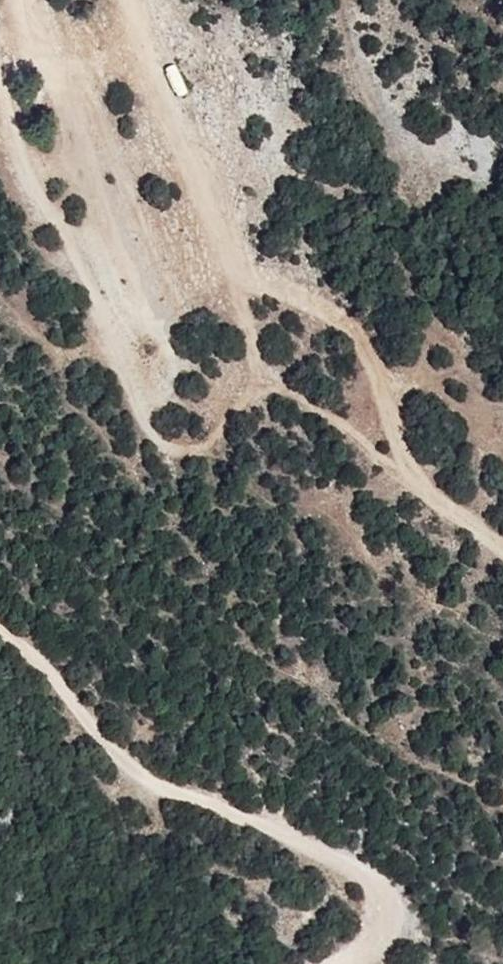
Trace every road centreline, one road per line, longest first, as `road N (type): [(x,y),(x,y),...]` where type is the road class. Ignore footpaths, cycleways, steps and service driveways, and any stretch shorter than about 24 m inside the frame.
road 1 (track): [(502,546),(377,458),(259,357),(242,264),(118,0)]
road 2 (track): [(332,963),(379,939),(380,894),(171,789),(110,743),(0,628)]

